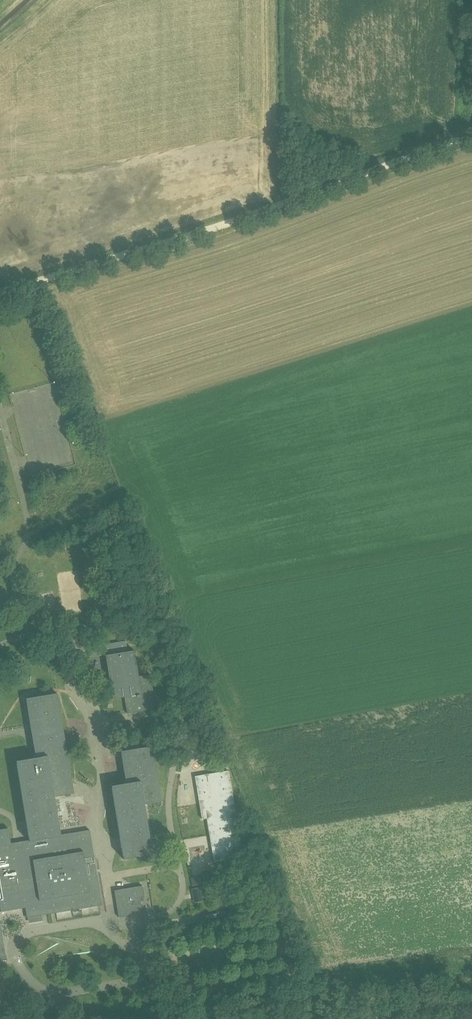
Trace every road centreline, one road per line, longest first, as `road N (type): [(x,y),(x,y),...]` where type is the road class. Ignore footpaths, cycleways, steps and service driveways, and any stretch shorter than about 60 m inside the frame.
road 1 (track): [(471,138),(217,231),(0,289)]

